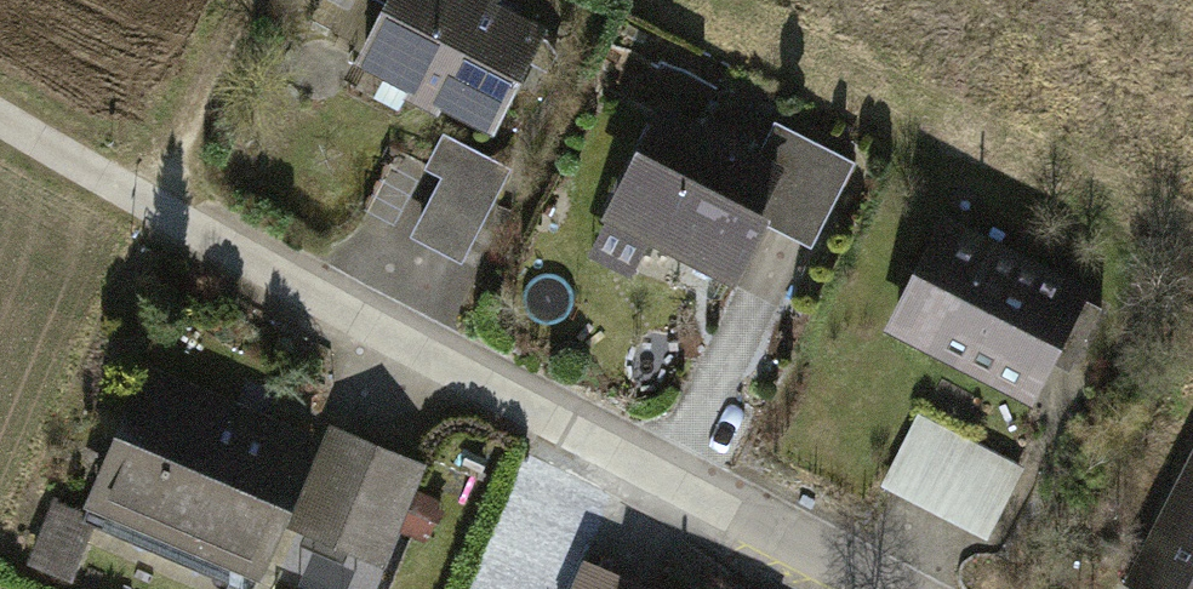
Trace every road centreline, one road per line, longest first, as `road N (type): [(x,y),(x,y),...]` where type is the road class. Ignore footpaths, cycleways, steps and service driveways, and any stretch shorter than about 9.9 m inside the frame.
road 1 (unclassified): [(0,120),(155,217),(879,588)]
road 2 (track): [(155,217),(248,0)]

